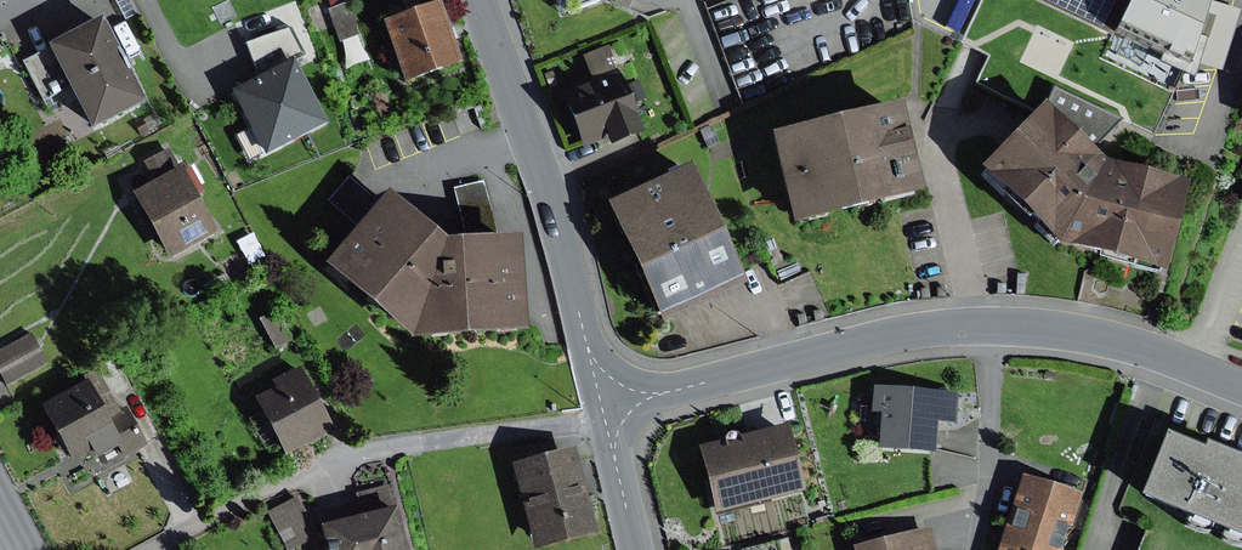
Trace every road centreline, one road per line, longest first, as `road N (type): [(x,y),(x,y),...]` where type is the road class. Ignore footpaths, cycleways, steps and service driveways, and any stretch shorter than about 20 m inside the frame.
road 1 (tertiary): [(476,0),(549,195),(604,414)]
road 2 (tertiary): [(983,328),(882,337),(604,414)]
road 3 (tertiary): [(1241,388),(1091,336),(983,328)]
road 4 (residential): [(983,328),(994,383),(976,549)]
road 5 (tertiary): [(604,414),(638,549)]

